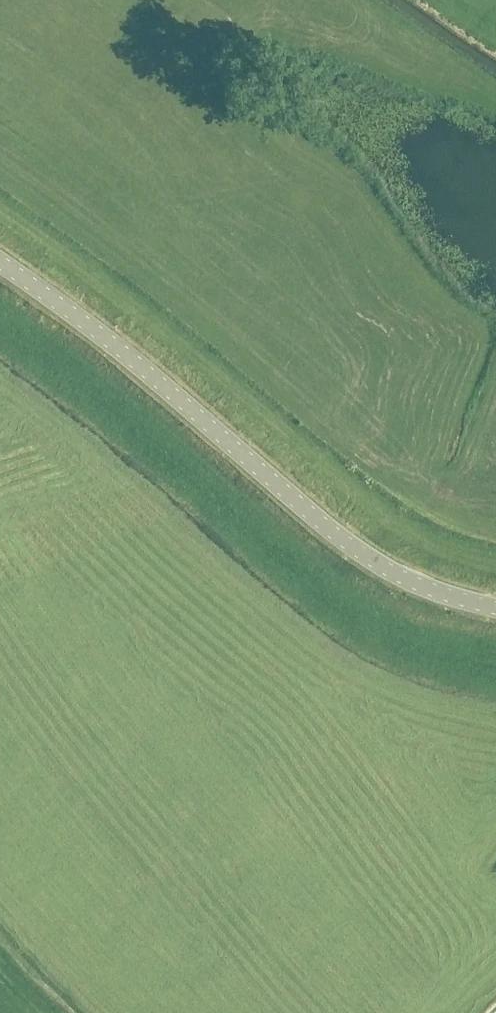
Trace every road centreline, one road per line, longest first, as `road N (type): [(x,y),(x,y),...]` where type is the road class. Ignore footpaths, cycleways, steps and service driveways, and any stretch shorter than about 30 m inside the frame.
road 1 (tertiary): [(495,607),(373,563),(109,339),(0,259)]

